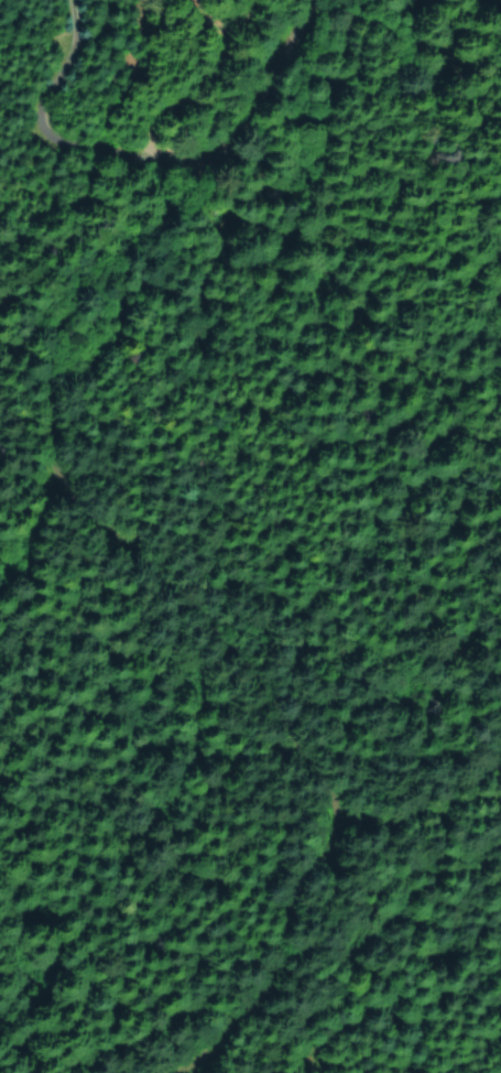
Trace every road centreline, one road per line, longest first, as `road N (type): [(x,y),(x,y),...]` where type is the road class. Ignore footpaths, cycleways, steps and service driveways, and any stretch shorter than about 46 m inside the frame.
road 1 (track): [(166,1072),(226,1017),(264,957),(311,831),(308,793),(237,668),(138,560),(77,517),(54,486),(51,414),(63,342),(84,295),(139,246),(273,86),(315,0)]

